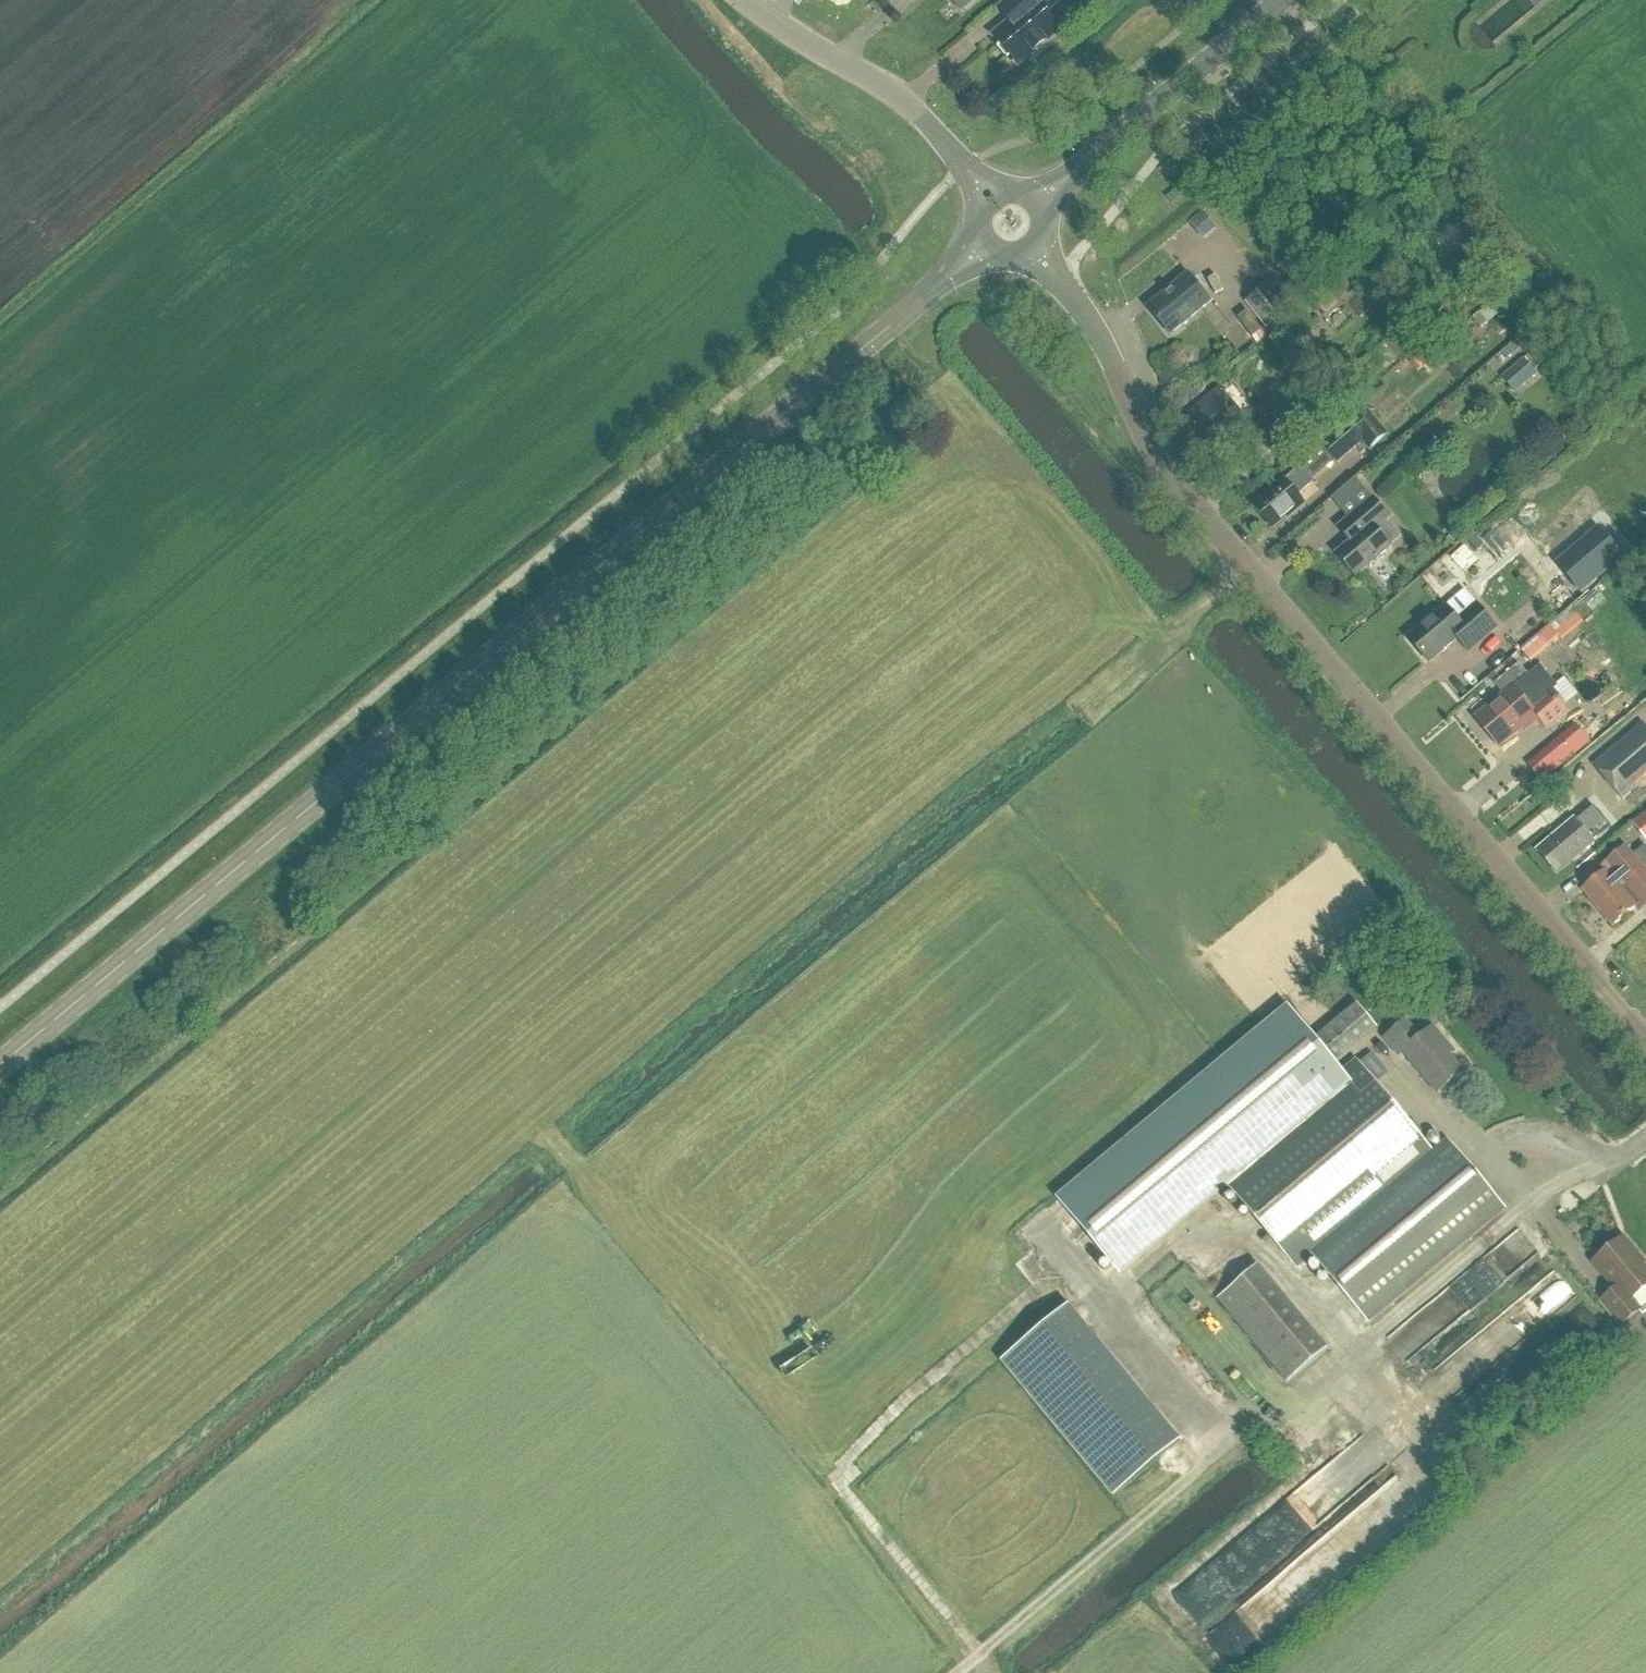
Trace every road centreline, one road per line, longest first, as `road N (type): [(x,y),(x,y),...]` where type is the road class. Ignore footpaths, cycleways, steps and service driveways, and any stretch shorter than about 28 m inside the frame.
road 1 (tertiary): [(0,1068),(990,245)]
road 2 (unclassified): [(1645,1039),(1154,455),(1115,367),(1034,247)]
road 3 (unclassified): [(990,201),(901,98),(745,0)]
road 4 (tertiary): [(1038,204),(1282,0)]

